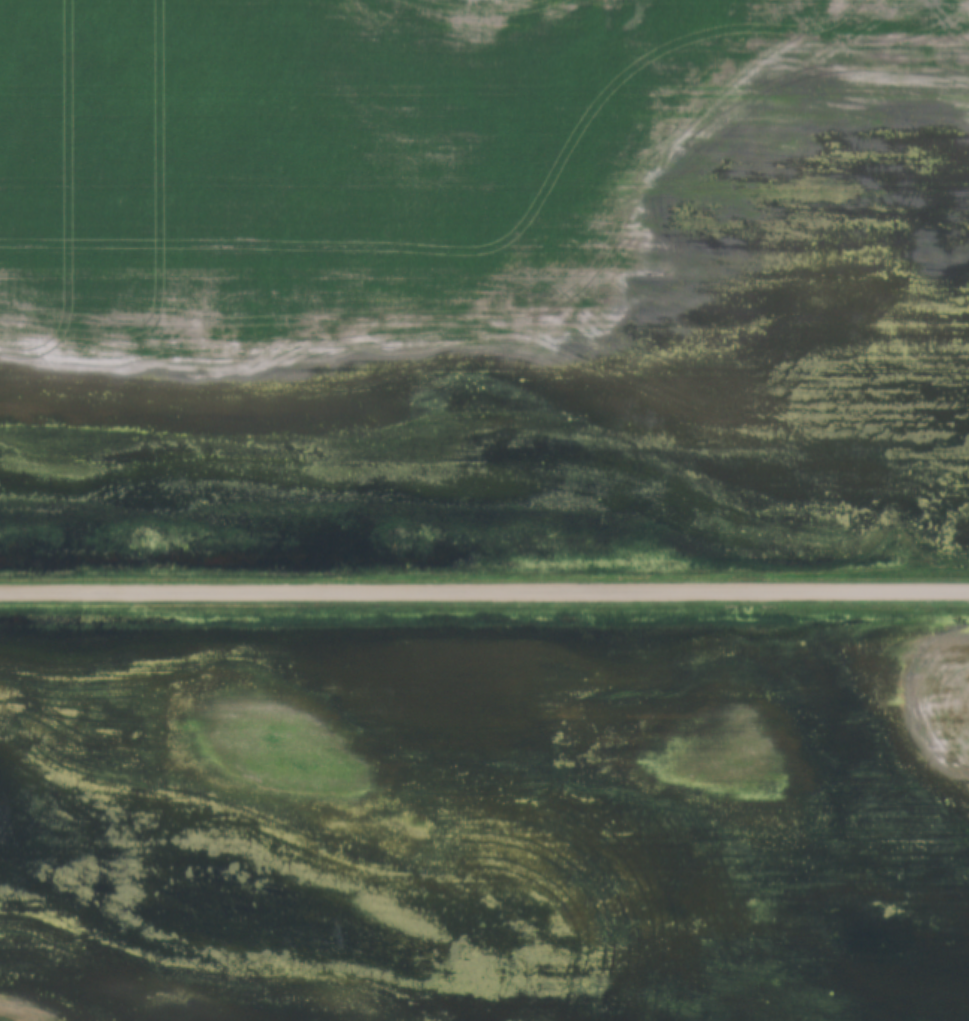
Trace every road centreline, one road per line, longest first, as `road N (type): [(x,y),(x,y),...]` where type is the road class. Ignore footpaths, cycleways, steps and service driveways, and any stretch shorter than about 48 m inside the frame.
road 1 (residential): [(0,596),(968,594)]

